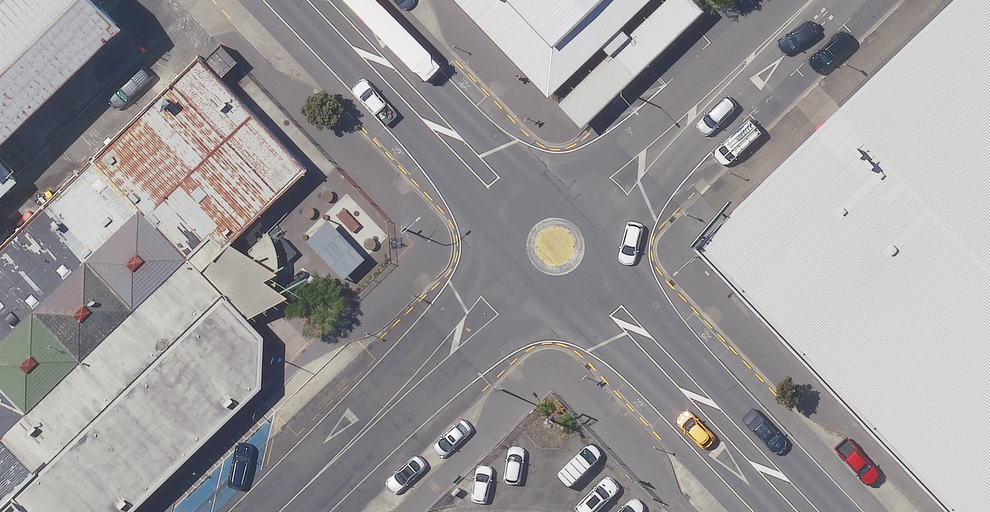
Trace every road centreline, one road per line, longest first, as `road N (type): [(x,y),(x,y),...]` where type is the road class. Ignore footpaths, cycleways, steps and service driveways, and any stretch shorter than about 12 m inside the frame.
road 1 (unclassified): [(277,511),(509,287)]
road 2 (tertiary): [(810,511),(595,292)]
road 3 (unclassified): [(599,206),(814,0)]
road 4 (tertiary): [(513,202),(318,0)]

